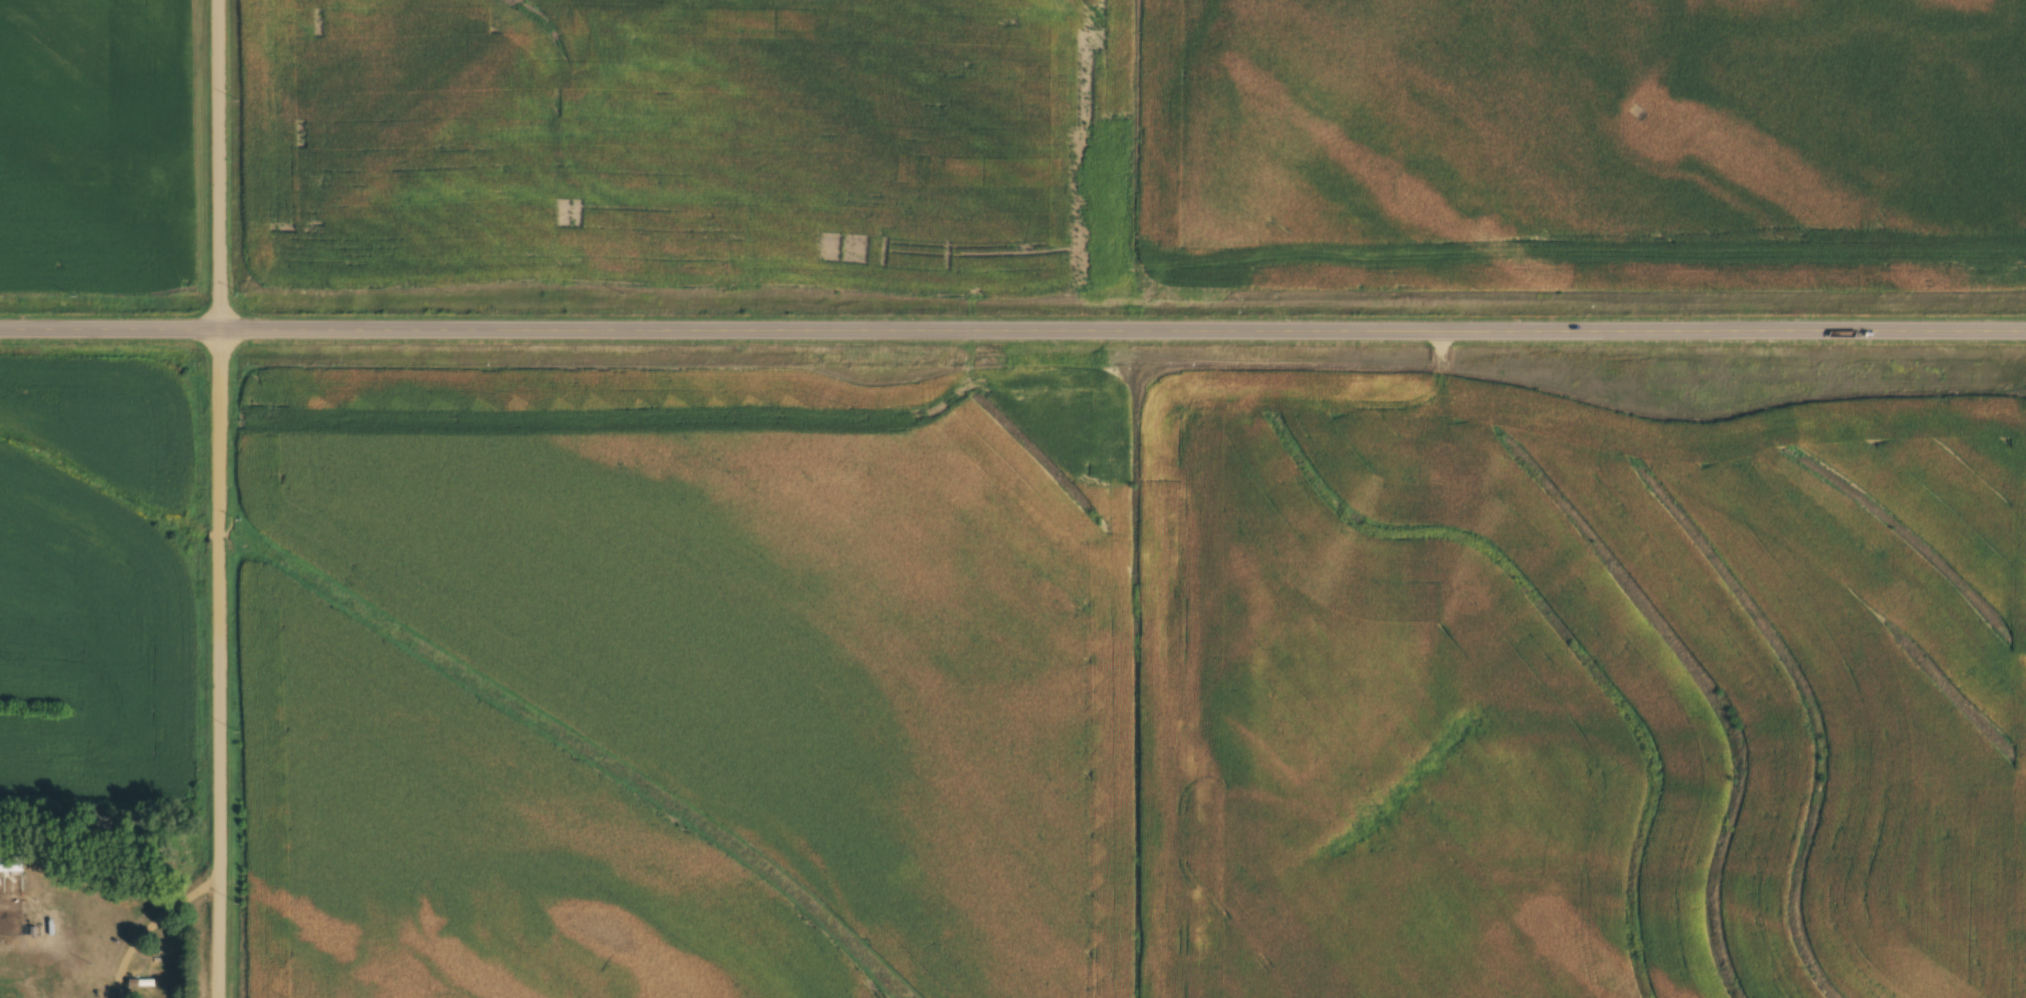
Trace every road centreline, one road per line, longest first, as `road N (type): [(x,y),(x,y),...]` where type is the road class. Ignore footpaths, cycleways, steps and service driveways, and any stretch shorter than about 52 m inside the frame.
road 1 (secondary): [(2025,334),(0,328)]
road 2 (residential): [(217,997),(219,0)]

